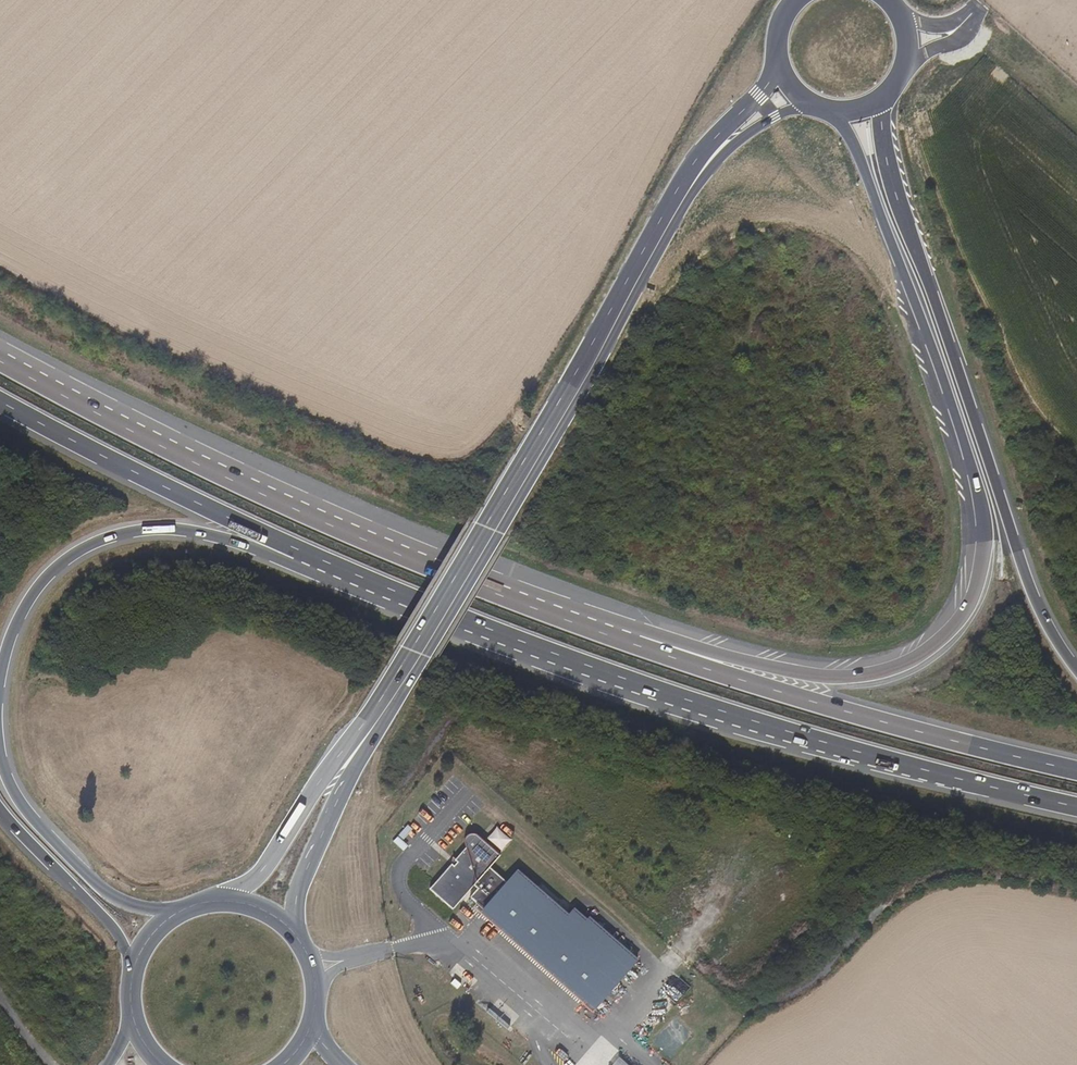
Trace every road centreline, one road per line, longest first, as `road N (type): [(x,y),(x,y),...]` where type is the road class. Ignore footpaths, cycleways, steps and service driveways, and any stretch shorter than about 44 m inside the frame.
road 1 (secondary): [(779,67),(687,174),(323,780),(263,870),(224,901)]
road 2 (secondary): [(298,939),(302,883),(336,803),(678,215),(728,149),(806,103)]
road 3 (trunk): [(837,113),(977,476),(987,547),(975,597),(951,633),(884,673),(816,676),(682,641),(627,636)]
road 4 (trunk): [(313,561),(553,659),(819,741),(1076,806)]
road 5 (trunk): [(627,636),(363,536),(118,424),(0,358)]
road 6 (trunk): [(1076,667),(1021,552),(893,186),(881,101)]
road 7 (trunk): [(1076,770),(694,666),(627,636)]
road 8 (trunk): [(0,691),(13,631),(38,588),(104,541),(189,531),(291,566),(313,561)]
road 9 (track): [(1076,890),(987,872),(939,878),(898,898),(806,987),(747,1011)]
road 10 (trunk): [(0,400),(313,561)]
road 11 (trunk): [(185,910),(135,909),(108,891),(38,826),(12,789),(0,738)]
road 12 (trunk): [(0,811),(119,940),(133,970)]

